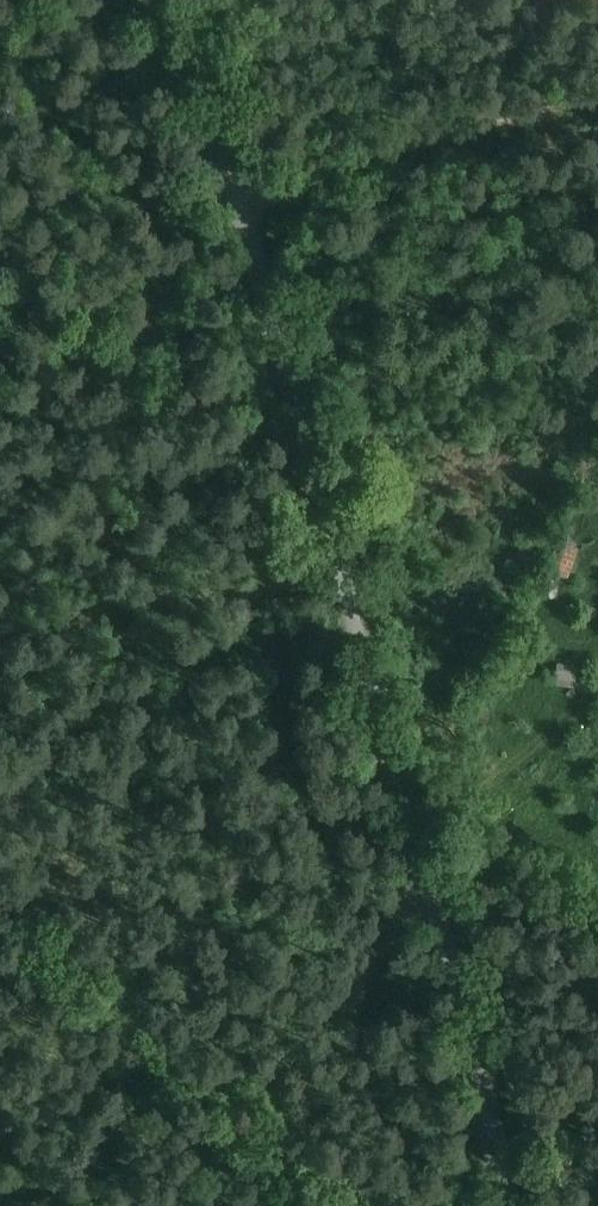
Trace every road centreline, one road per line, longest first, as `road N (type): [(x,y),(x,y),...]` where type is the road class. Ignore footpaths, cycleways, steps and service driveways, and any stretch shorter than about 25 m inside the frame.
road 1 (unclassified): [(185,0),(396,722),(524,1205)]
road 2 (track): [(348,1205),(0,895)]
road 3 (track): [(597,93),(239,193)]

